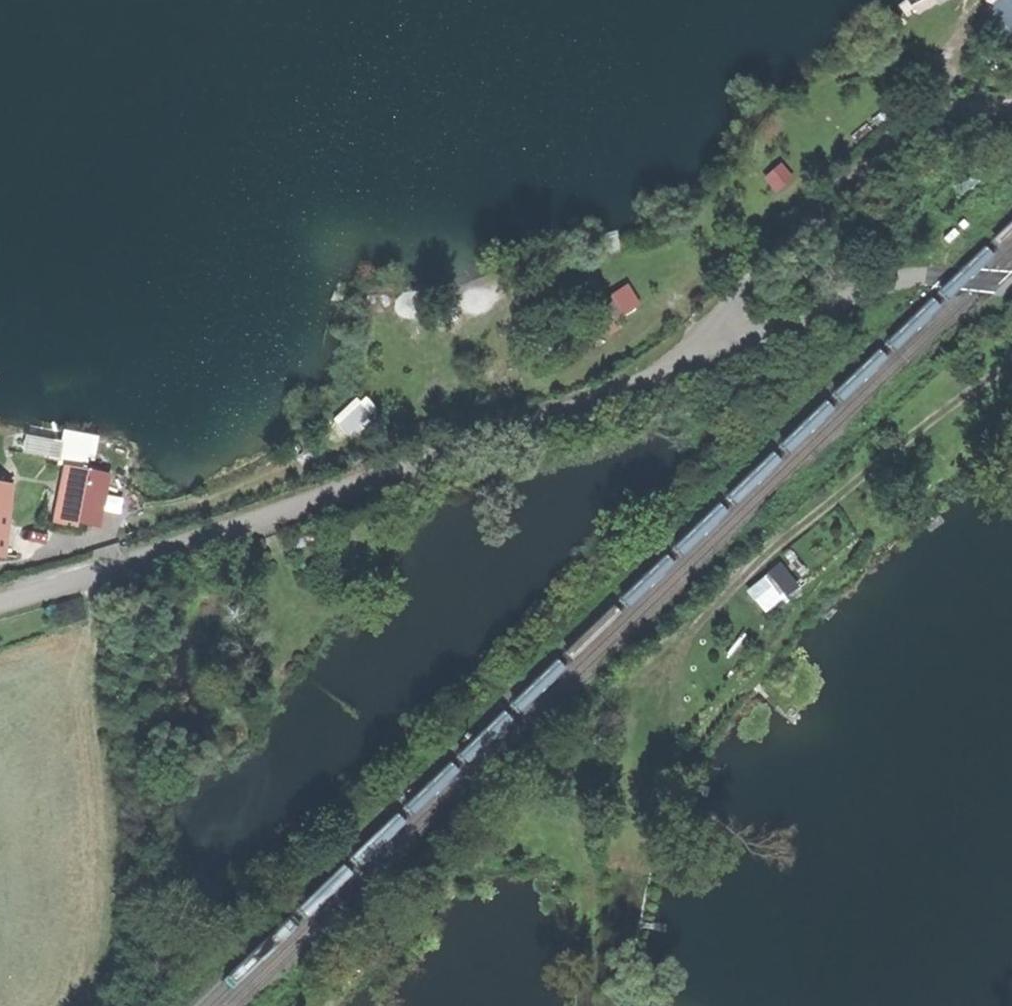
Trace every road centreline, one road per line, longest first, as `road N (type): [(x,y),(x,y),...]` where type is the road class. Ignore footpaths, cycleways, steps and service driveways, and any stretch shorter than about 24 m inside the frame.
road 1 (unclassified): [(0,600),(97,576),(878,286),(931,275),(1011,285)]
road 2 (track): [(713,347),(737,297),(868,163),(945,119),(1011,113)]

